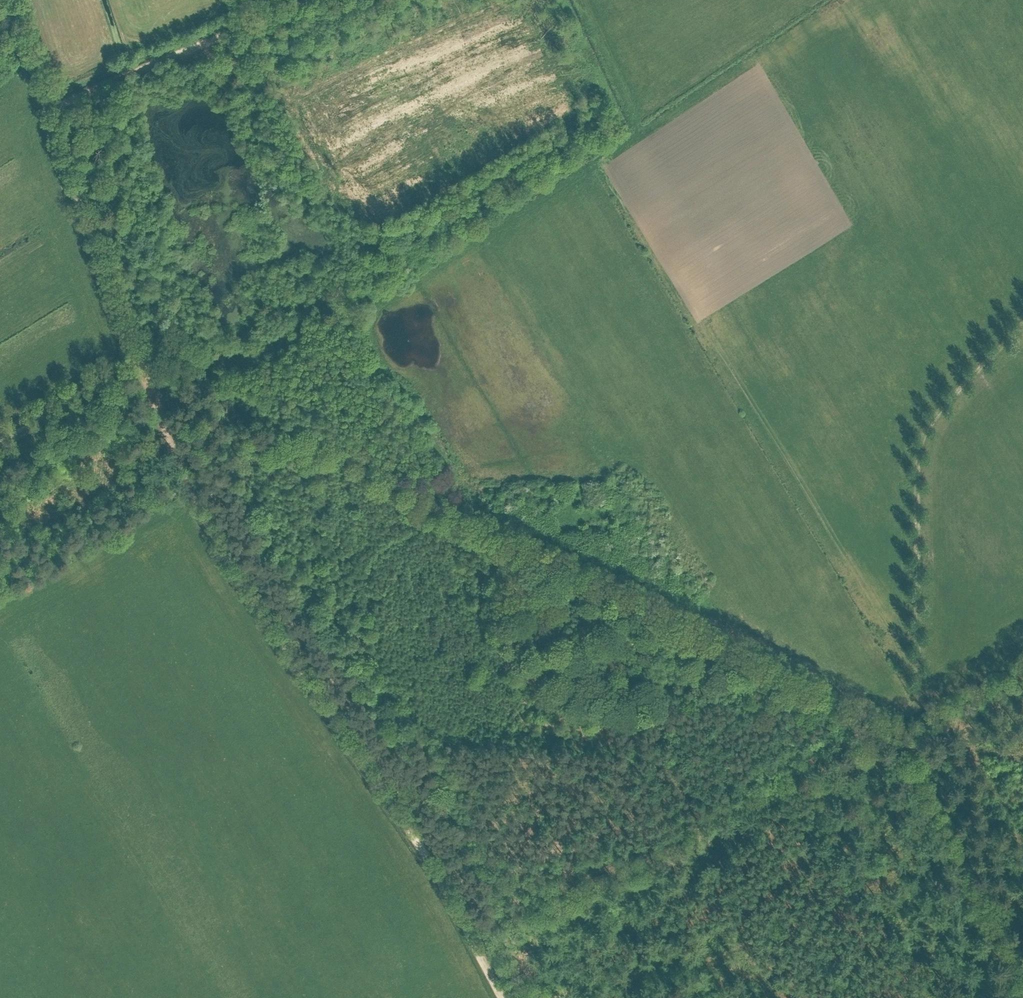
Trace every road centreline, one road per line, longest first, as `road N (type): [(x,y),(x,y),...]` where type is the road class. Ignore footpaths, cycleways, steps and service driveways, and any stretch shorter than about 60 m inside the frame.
road 1 (track): [(502,997),(423,850),(201,508),(47,110)]
road 2 (track): [(883,726),(470,933)]
road 3 (track): [(883,726),(919,704),(922,436),(1022,326)]
road 4 (track): [(410,290),(757,59)]
road 5 (track): [(1022,997),(883,726)]
road 6 (track): [(47,110),(311,0)]
road 7 (track): [(599,161),(696,324)]
road 8 (track): [(0,441),(137,357)]
road 9 (track): [(580,0),(634,117),(633,140)]

